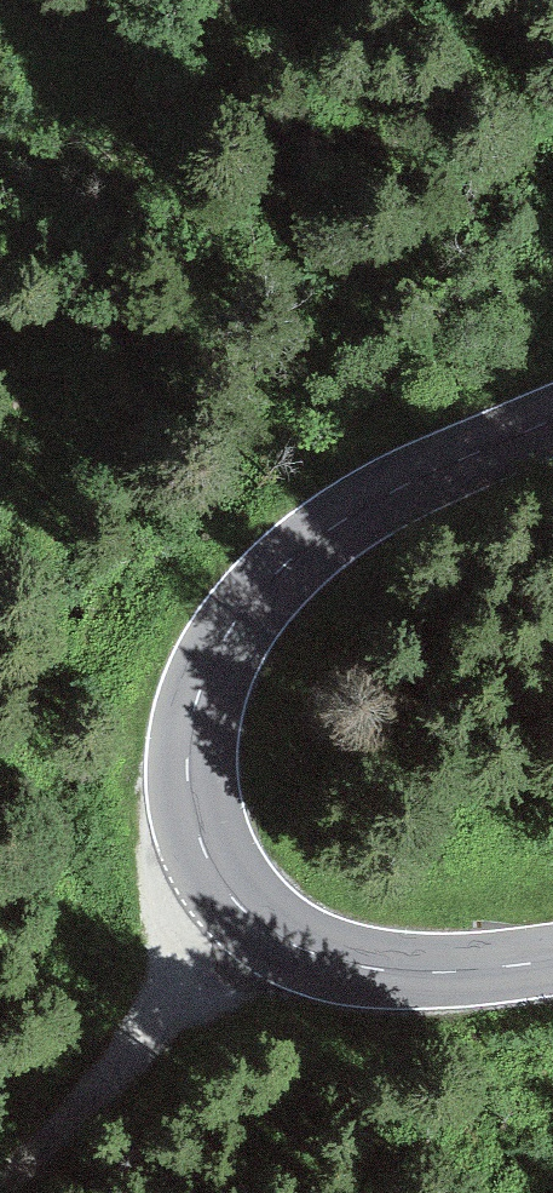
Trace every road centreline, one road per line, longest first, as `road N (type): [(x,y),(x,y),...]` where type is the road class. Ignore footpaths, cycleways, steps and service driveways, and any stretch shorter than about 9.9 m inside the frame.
road 1 (secondary): [(552,419),(380,495),(291,559),(218,653),(188,756),(209,853),(246,909),(284,941),(330,960),(381,968),(444,972),(552,960)]
road 2 (track): [(0,179),(354,0)]
road 3 (track): [(222,878),(103,1063),(0,1163)]

